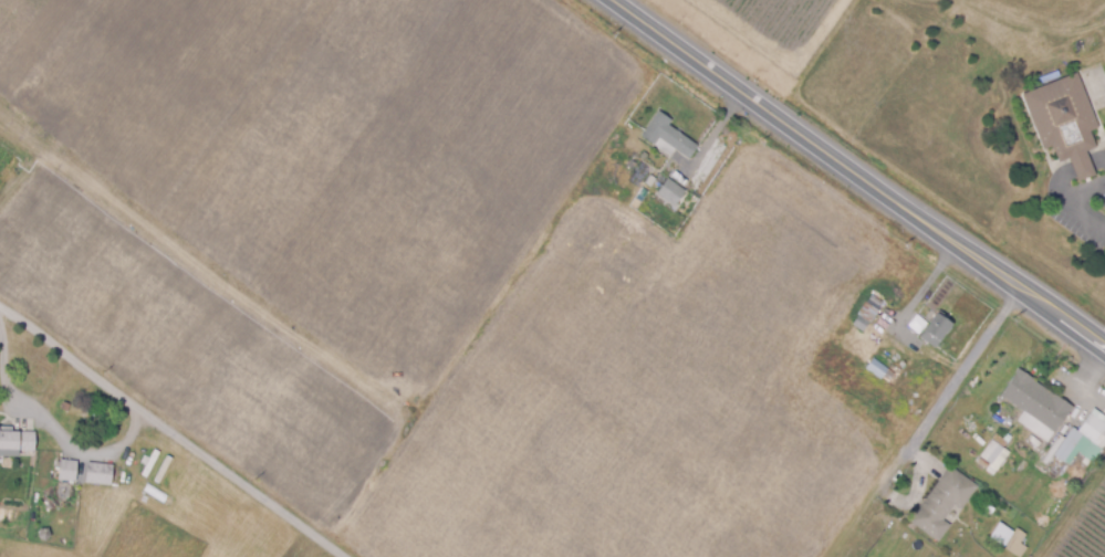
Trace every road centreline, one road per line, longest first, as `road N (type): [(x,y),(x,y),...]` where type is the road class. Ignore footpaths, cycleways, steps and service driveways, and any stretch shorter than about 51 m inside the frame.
road 1 (secondary): [(1104,354),(612,0)]
road 2 (residential): [(346,556),(0,304)]

